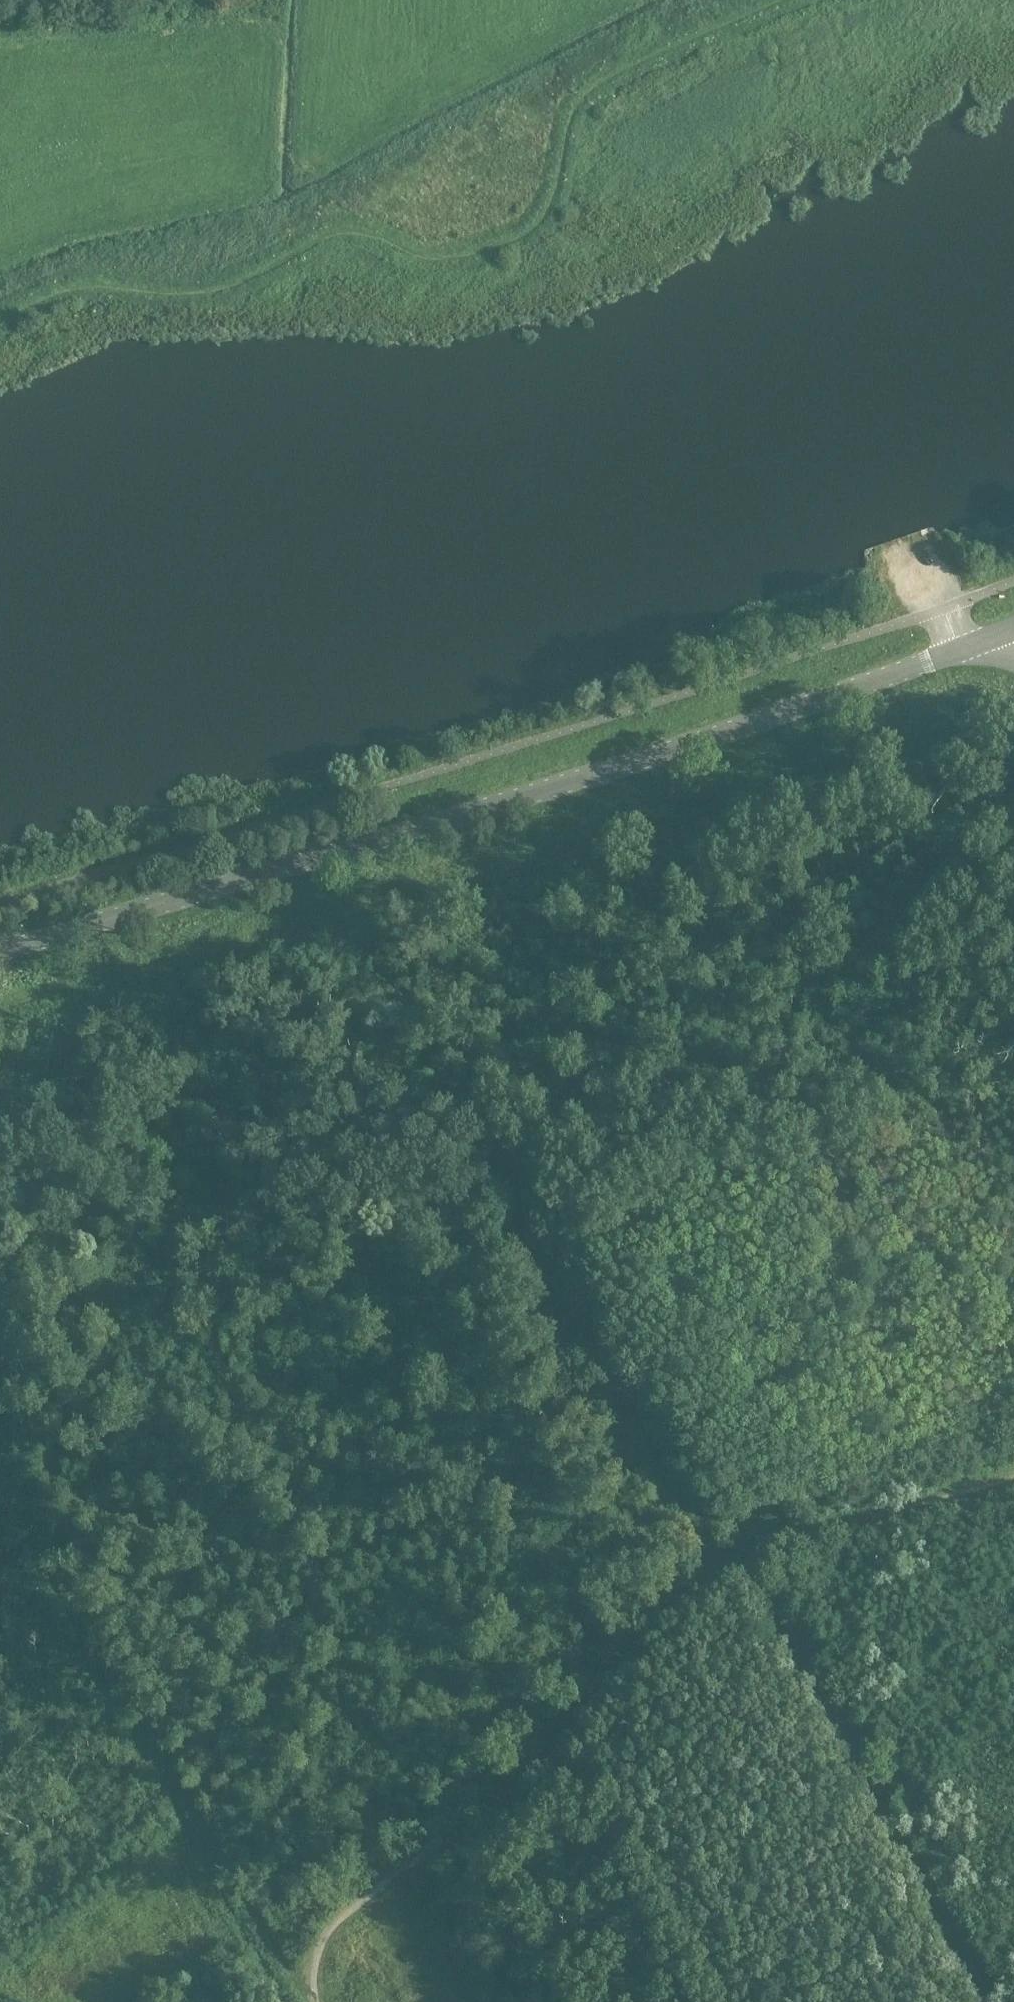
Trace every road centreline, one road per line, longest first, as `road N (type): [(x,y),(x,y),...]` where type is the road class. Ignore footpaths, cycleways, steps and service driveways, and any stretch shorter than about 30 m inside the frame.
road 1 (tertiary): [(973,642),(526,796),(0,951)]
road 2 (track): [(1013,1479),(738,1560),(709,1577),(492,1799),(330,1929),(315,1964),(316,2001)]

